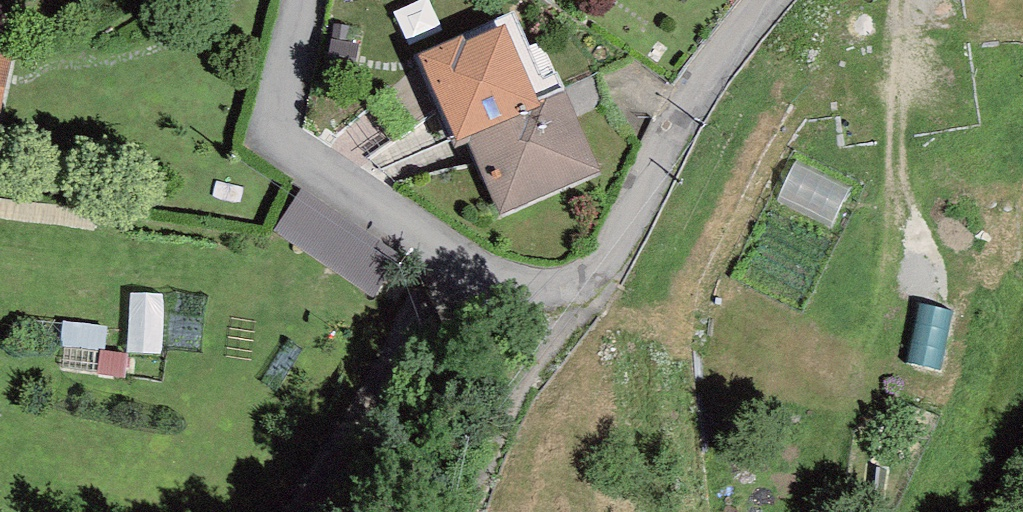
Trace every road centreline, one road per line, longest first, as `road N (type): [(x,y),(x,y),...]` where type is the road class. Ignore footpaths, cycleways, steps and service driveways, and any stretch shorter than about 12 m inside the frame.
road 1 (residential): [(761,0),(721,44),(625,231),(595,273),(572,288),(464,283),(270,138),(300,0)]
road 2 (track): [(572,288),(483,511)]

